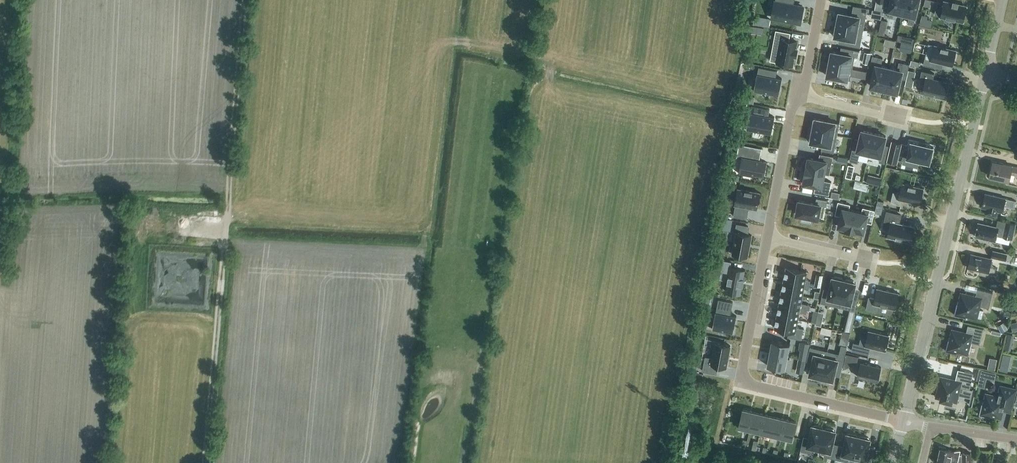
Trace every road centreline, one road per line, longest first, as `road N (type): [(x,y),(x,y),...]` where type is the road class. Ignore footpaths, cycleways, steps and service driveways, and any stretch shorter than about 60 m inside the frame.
road 1 (tertiary): [(904,422),(986,73)]
road 2 (residential): [(904,422),(744,379),(767,237)]
road 3 (track): [(225,228),(245,0)]
road 4 (residential): [(767,237),(792,110),(804,95)]

